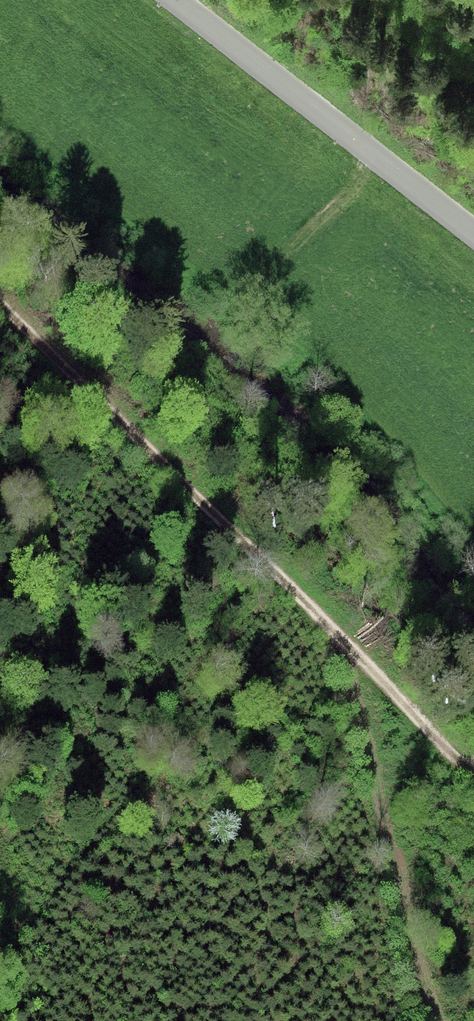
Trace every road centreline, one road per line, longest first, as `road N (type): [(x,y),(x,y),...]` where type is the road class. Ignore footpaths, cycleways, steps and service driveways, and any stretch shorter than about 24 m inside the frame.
road 1 (track): [(473,770),(0,309)]
road 2 (track): [(341,634),(419,985),(439,1020)]
road 3 (tertiary): [(176,0),(473,235)]

